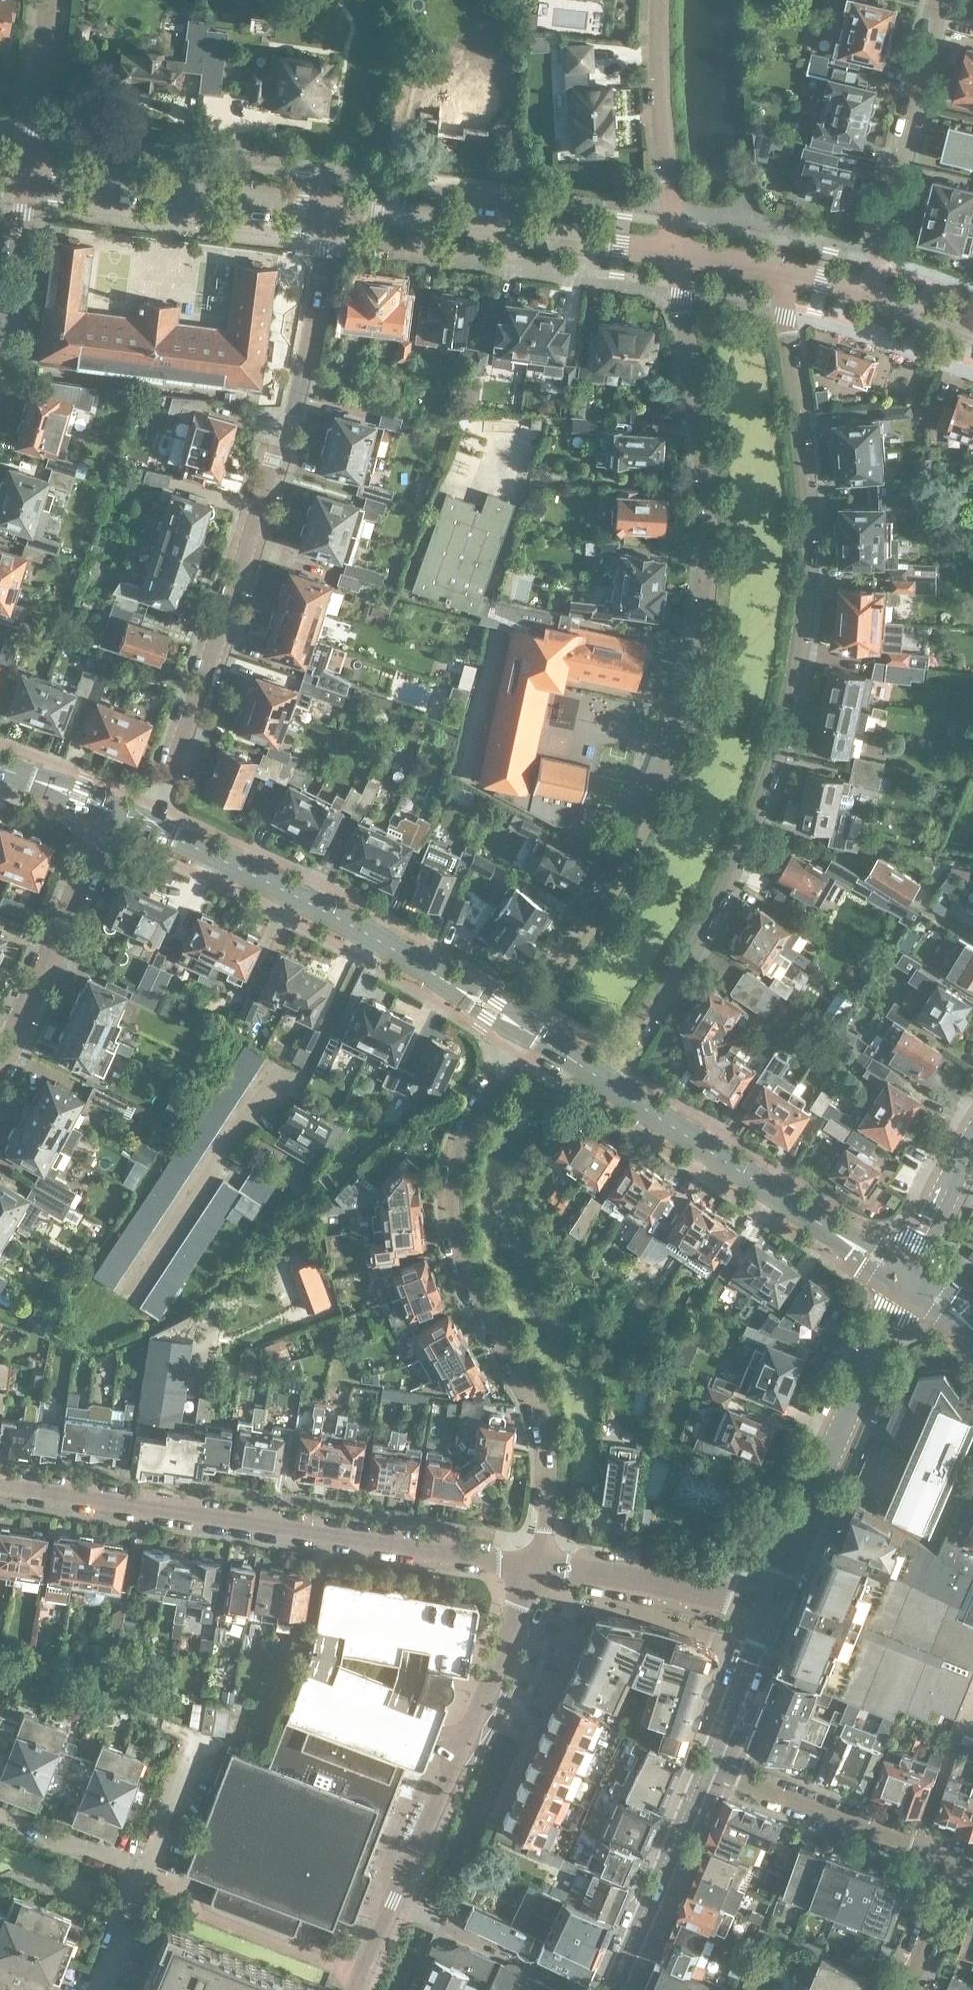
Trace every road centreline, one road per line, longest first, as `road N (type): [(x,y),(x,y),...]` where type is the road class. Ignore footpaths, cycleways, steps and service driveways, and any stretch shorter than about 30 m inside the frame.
road 1 (residential): [(605,1081),(711,913),(778,749),(806,574),(808,486),(786,316),(791,271)]
road 2 (residential): [(679,252),(705,473),(704,617),(656,794),(604,906),(524,1028)]
road 3 (residential): [(152,828),(288,433),(332,207)]
road 4 (residential): [(524,1028),(469,1120),(450,1200),(472,1290),(547,1435),(536,1570)]
road 5 (residential): [(536,1570),(0,1484)]
road 6 (primary): [(524,1028),(369,935),(152,828)]
road 7 (tertiary): [(773,1608),(906,1275)]
road 8 (primary): [(906,1275),(605,1081)]
road 9 (tertiary): [(679,252),(332,207)]
road 10 (tertiary): [(332,207),(31,169)]
road 11 (residential): [(874,293),(942,0)]
road 12 (residential): [(0,1055),(111,809)]
road 13 (residential): [(463,1747),(355,1989)]
road 14 (residential): [(962,1859),(714,1768)]
road 15 (residential): [(679,252),(660,102),(662,0)]
road 16 (tertiary): [(614,1989),(714,1768)]
road 17 (residential): [(773,1608),(692,1588),(536,1570)]
road 18 (residential): [(536,1570),(463,1747)]
road 19 (tertiary): [(714,1768),(773,1608)]
road 20 (residential): [(31,169),(48,0)]
road 21 (residential): [(143,1871),(65,1840),(34,1837),(21,1820),(0,1812)]
road 22 (residential): [(906,1275),(972,1135)]
road 23 (residential): [(143,1871),(195,1736)]
road 24 (residential): [(0,309),(31,169)]
road 25 (residential): [(905,1989),(962,1859)]
road 26 (residential): [(99,1989),(143,1871)]

